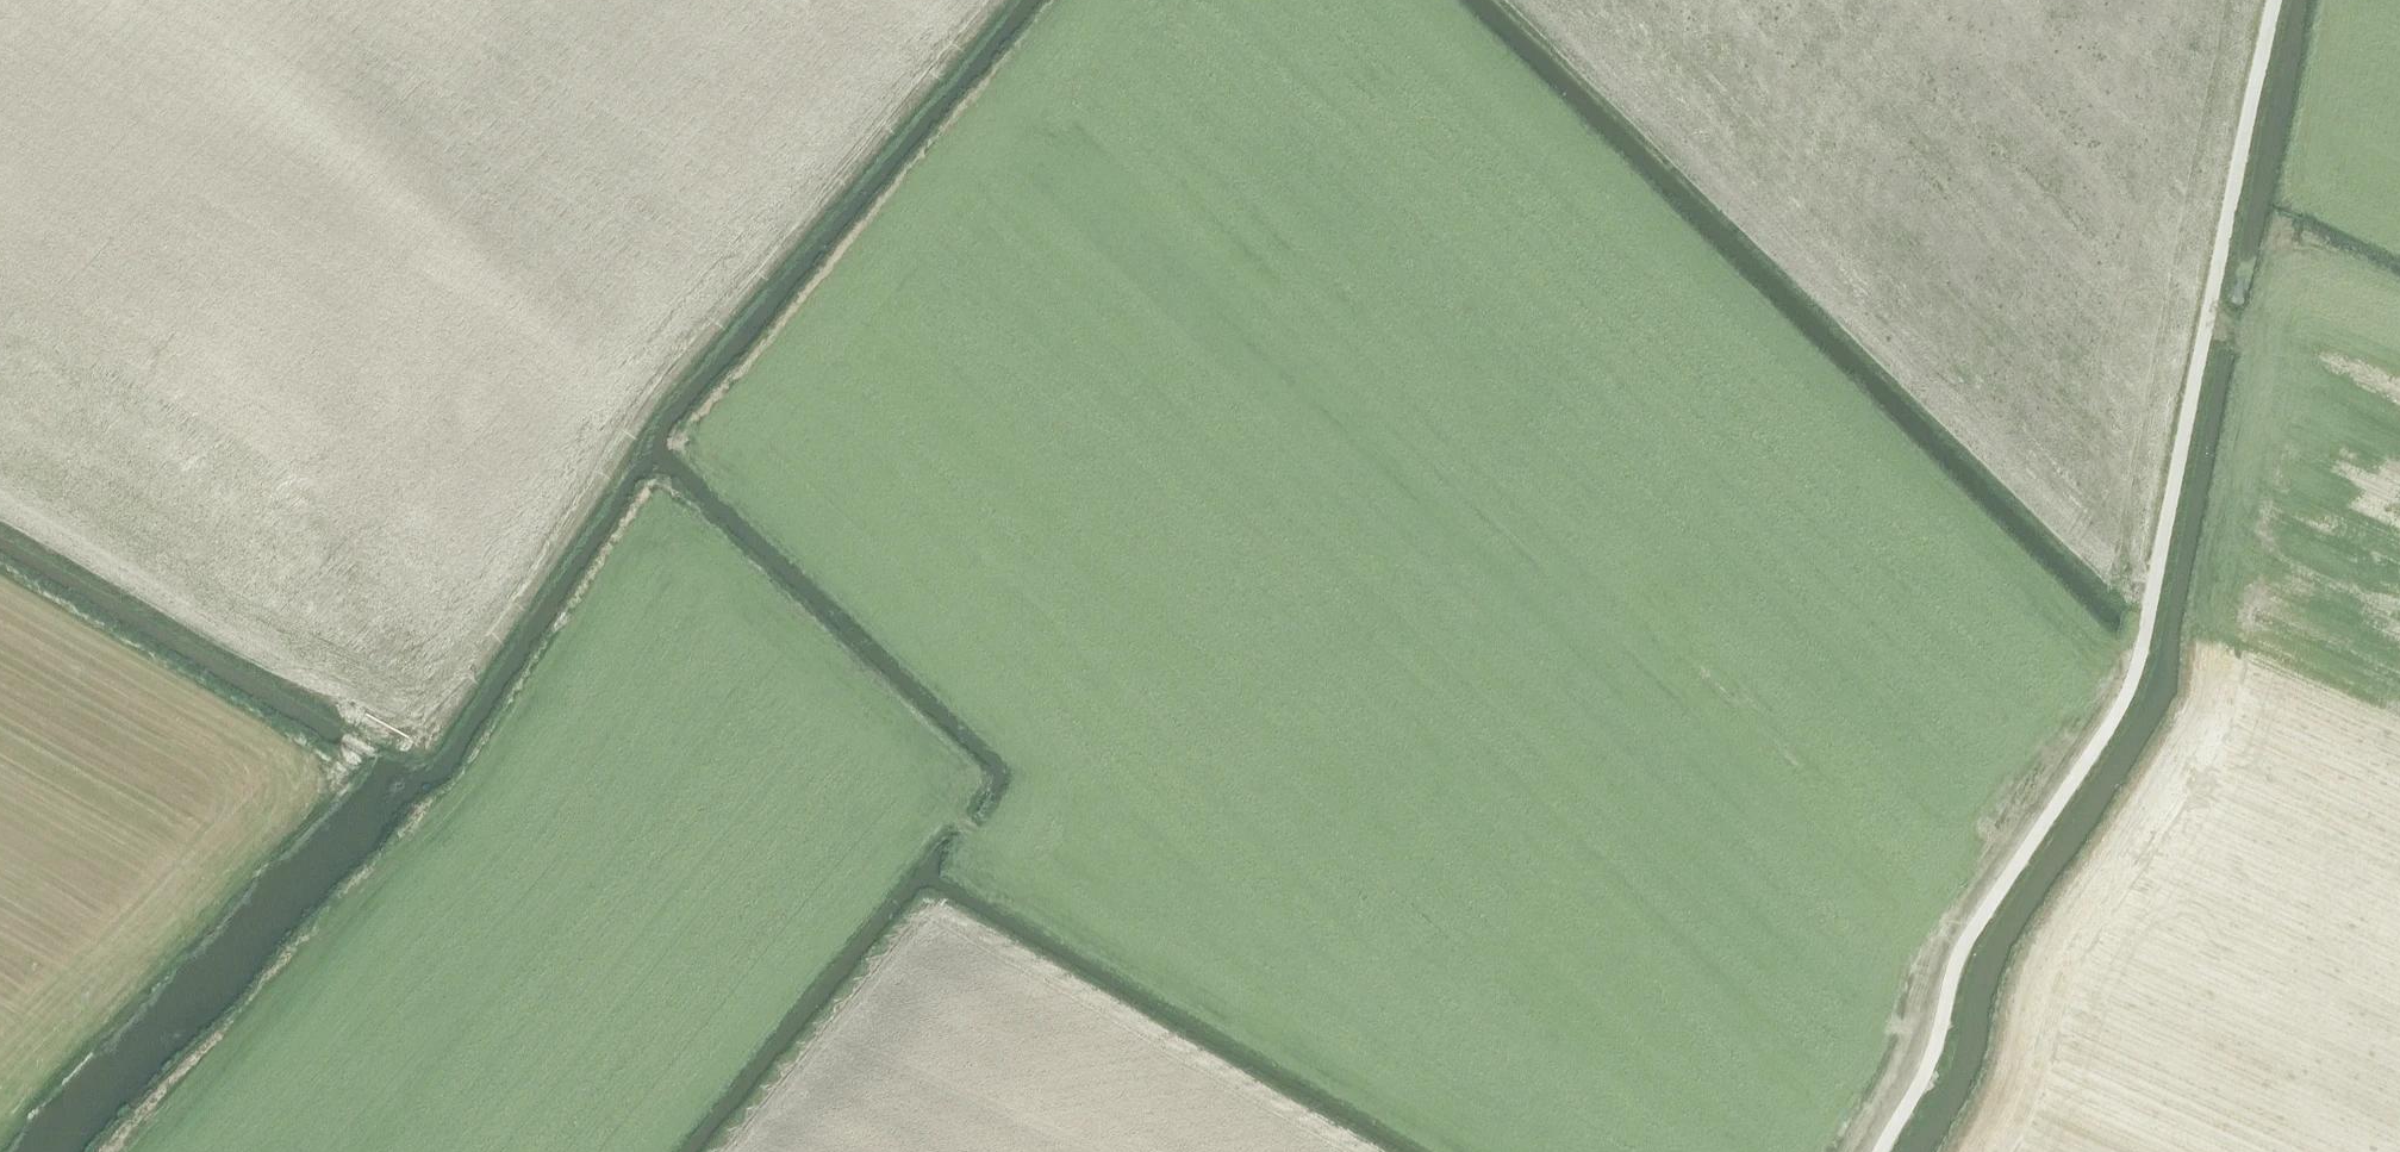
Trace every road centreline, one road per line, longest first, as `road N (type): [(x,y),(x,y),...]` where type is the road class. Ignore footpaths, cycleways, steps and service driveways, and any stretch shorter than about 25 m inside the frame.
road 1 (track): [(1879,1151),(1919,1083),(1969,934),(2133,677),(2274,0)]

